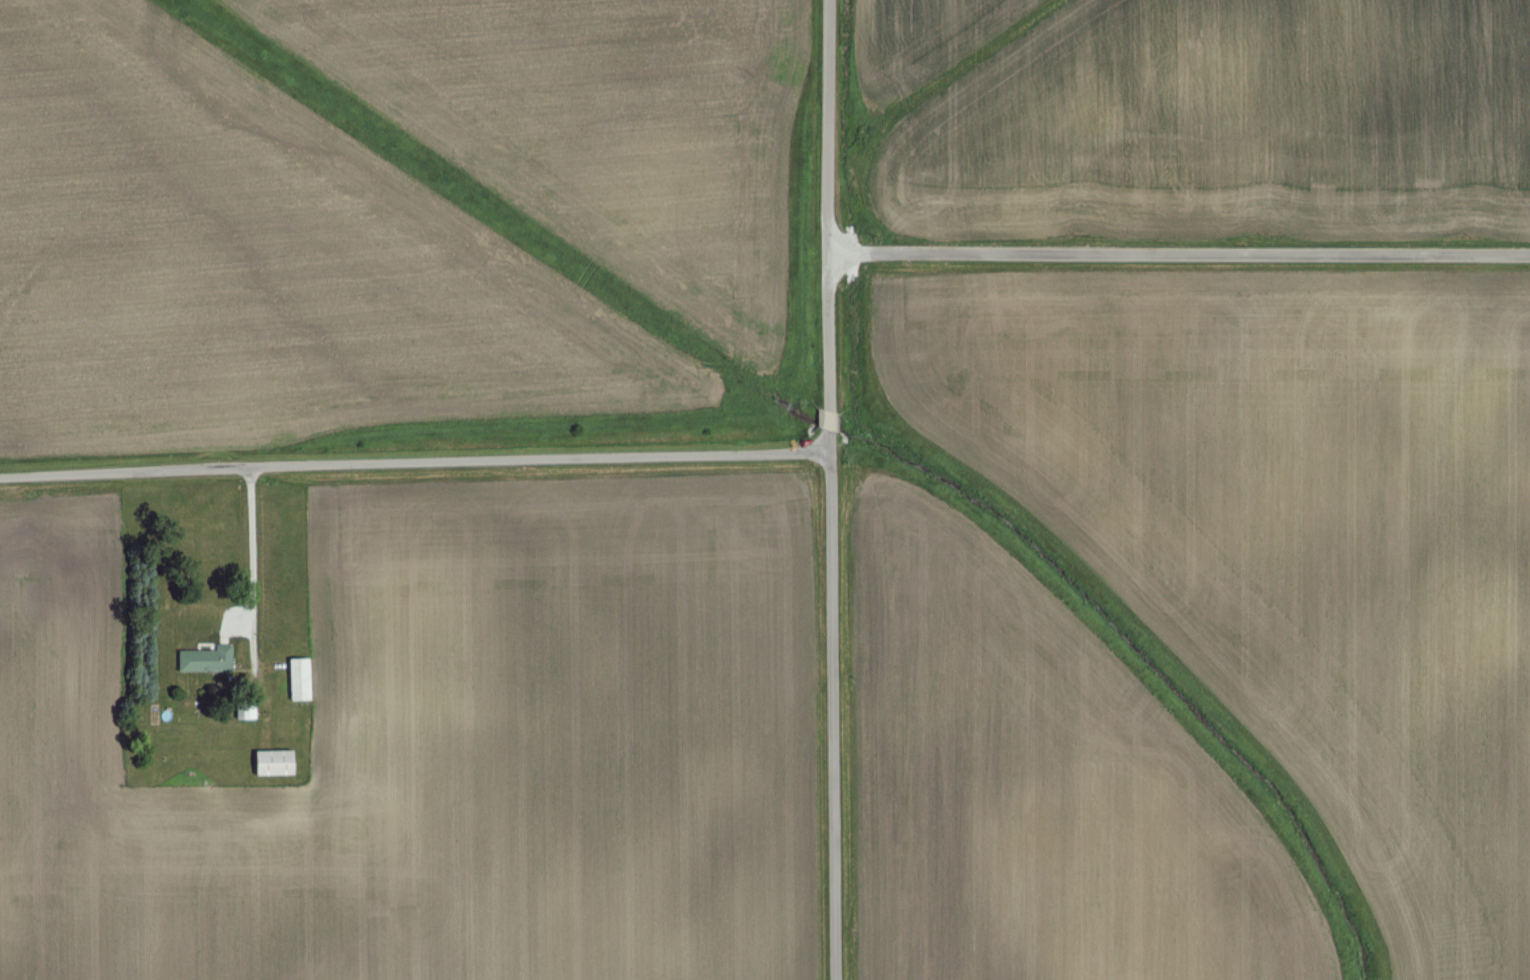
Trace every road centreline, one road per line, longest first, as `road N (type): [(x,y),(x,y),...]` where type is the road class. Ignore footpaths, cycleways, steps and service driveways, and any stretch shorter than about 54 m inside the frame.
road 1 (residential): [(836,979),(829,0)]
road 2 (residential): [(0,476),(830,455)]
road 3 (residential): [(1529,255),(828,252)]

